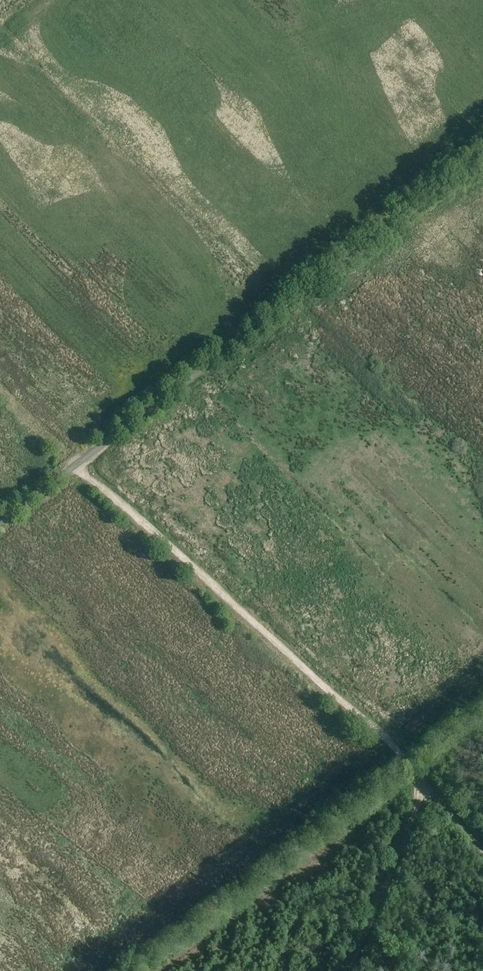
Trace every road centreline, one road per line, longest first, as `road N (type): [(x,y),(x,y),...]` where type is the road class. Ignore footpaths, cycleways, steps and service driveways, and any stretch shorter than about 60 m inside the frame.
road 1 (track): [(419,780),(386,737),(76,463)]
road 2 (tertiary): [(0,521),(264,320)]
road 3 (tertiary): [(482,155),(264,320)]
road 4 (track): [(354,970),(427,788)]

